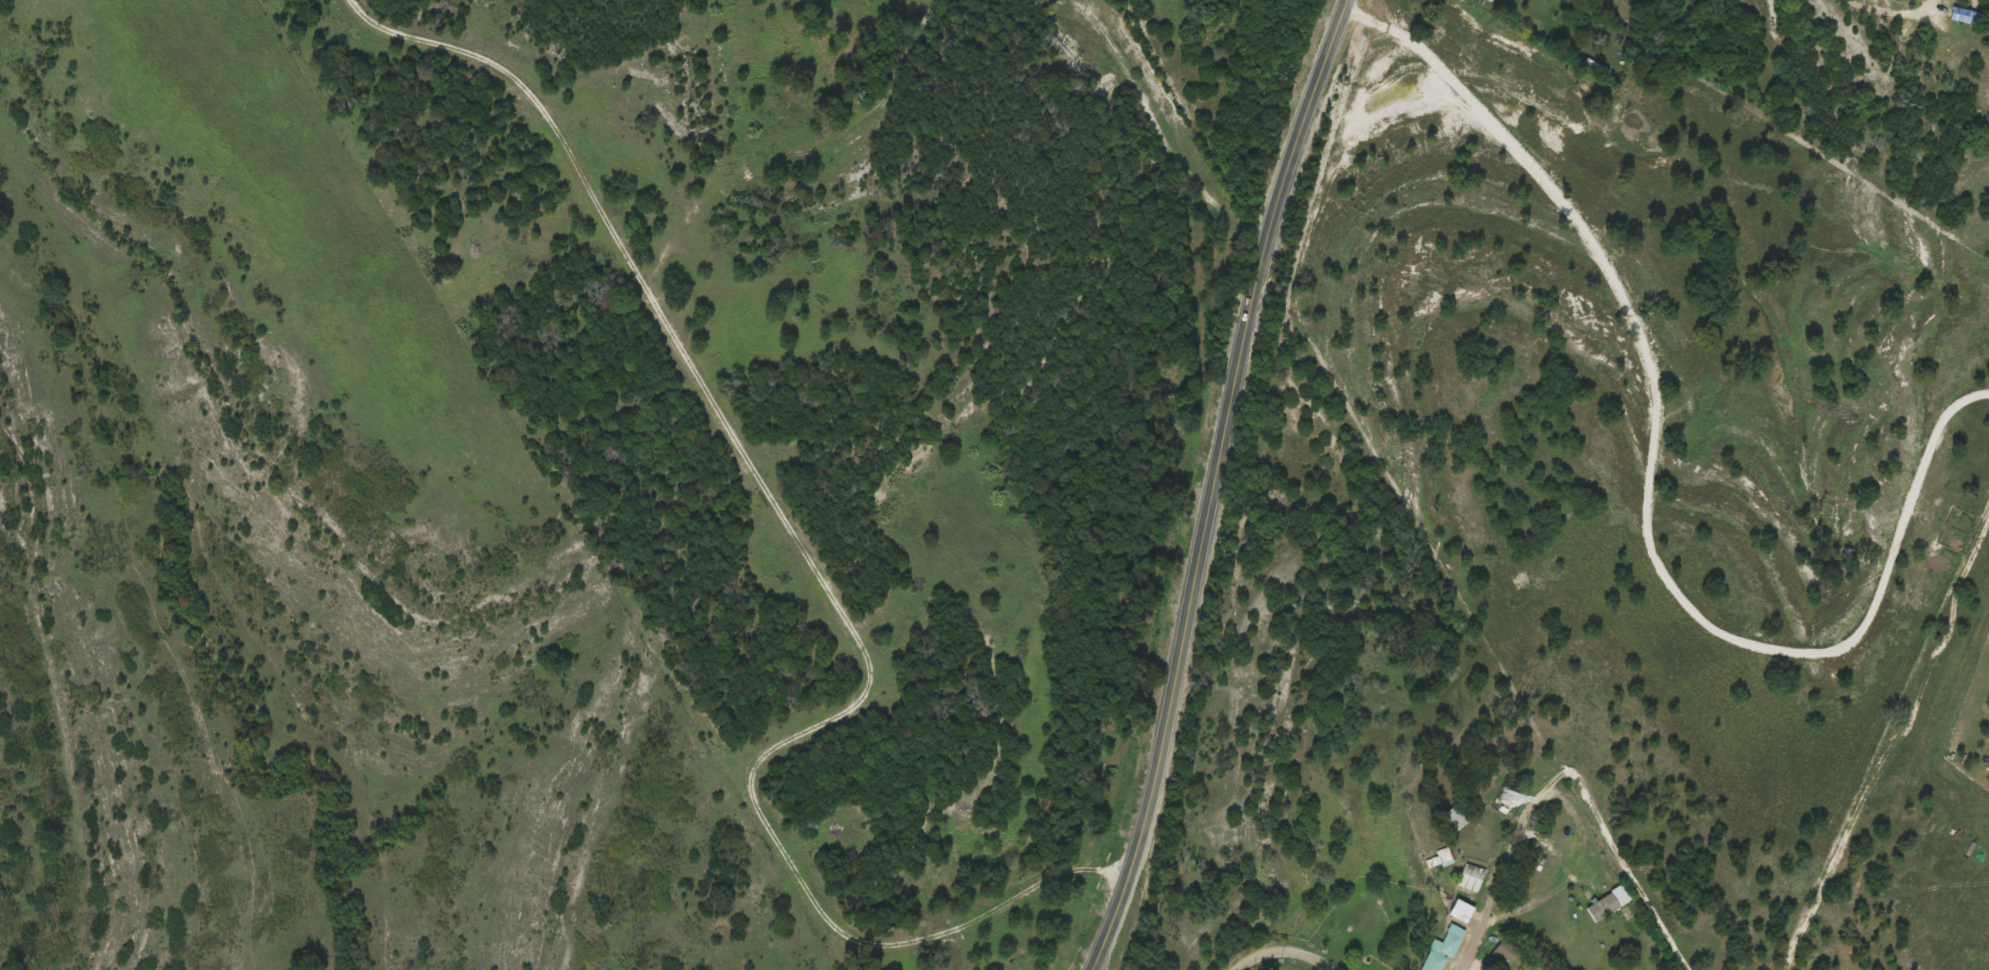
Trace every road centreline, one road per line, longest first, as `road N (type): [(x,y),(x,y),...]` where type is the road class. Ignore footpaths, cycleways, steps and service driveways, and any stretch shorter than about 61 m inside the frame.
road 1 (secondary): [(1343,0),(1277,194),(1149,793),(1094,969)]
road 2 (residential): [(1240,969),(1270,949),(1295,944),(1358,969)]

